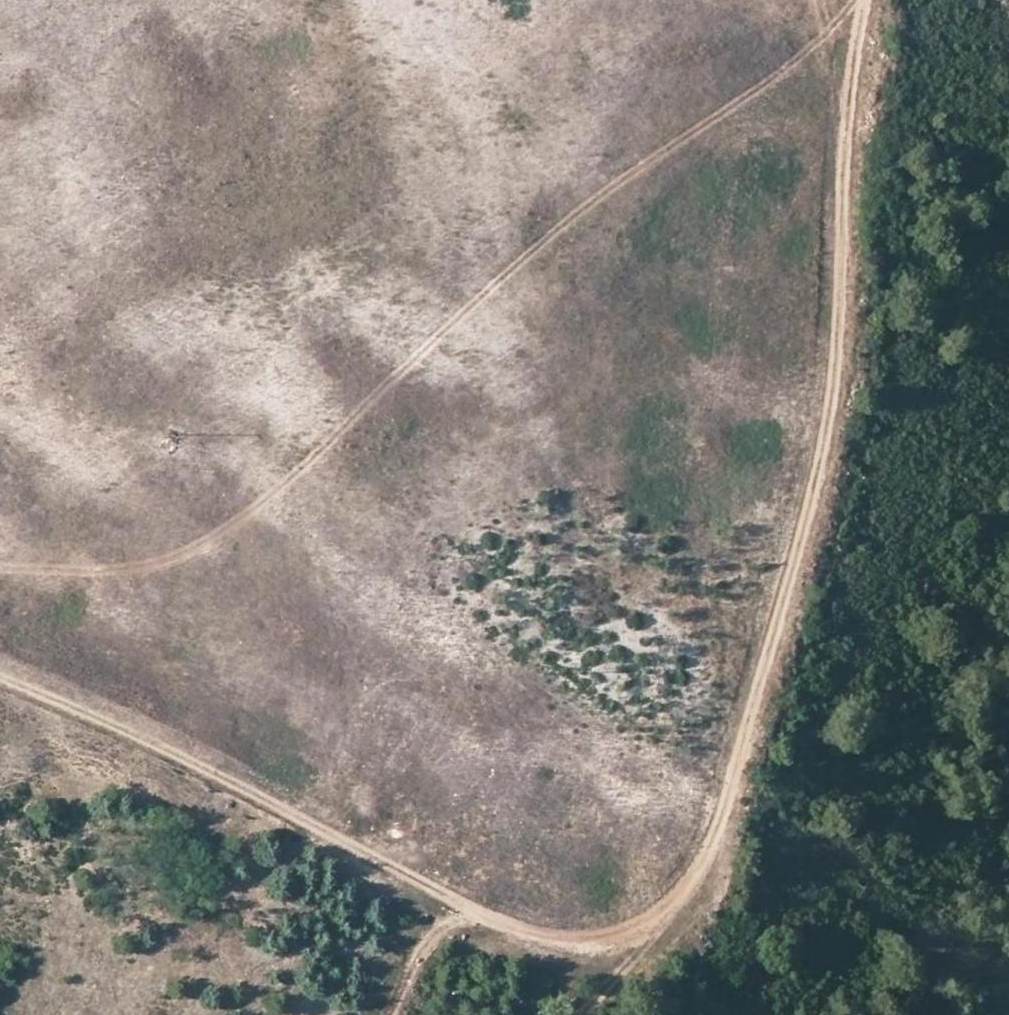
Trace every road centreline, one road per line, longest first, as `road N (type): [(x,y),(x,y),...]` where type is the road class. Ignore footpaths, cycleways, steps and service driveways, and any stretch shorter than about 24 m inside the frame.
road 1 (track): [(865,0),(846,143),(826,432),(723,809),(704,858),(665,907),(591,938),(529,934),(113,724),(0,677)]
road 2 (track): [(484,916),(451,921),(431,940),(390,1014)]

